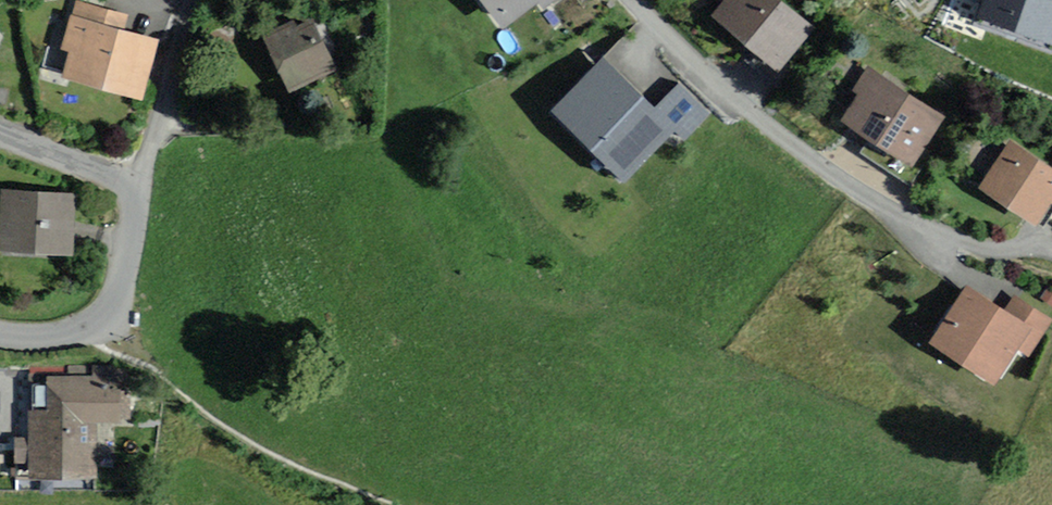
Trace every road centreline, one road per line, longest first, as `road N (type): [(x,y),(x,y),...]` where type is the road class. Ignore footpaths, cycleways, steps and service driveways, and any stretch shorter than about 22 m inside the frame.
road 1 (residential): [(628,0),(741,106),(947,248)]
road 2 (residential): [(0,332),(51,335),(102,321),(123,288),(140,205),(137,189),(119,176),(0,131)]

